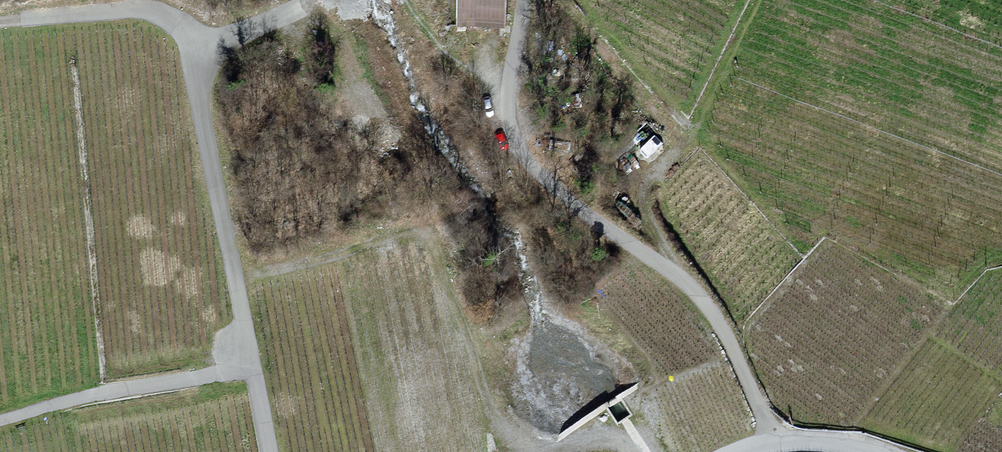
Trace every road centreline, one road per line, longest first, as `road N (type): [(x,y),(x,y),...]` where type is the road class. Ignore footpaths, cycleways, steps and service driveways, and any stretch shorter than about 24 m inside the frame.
road 1 (unclassified): [(768,445),(724,332),(698,295),(560,194),(525,158),(508,104)]
road 2 (unclassified): [(252,369),(192,45)]
road 3 (unclassified): [(0,421),(252,369)]
road 4 (unclassified): [(20,20),(141,8),(171,19),(192,45)]
road 5 (unclassified): [(192,45),(311,5)]

